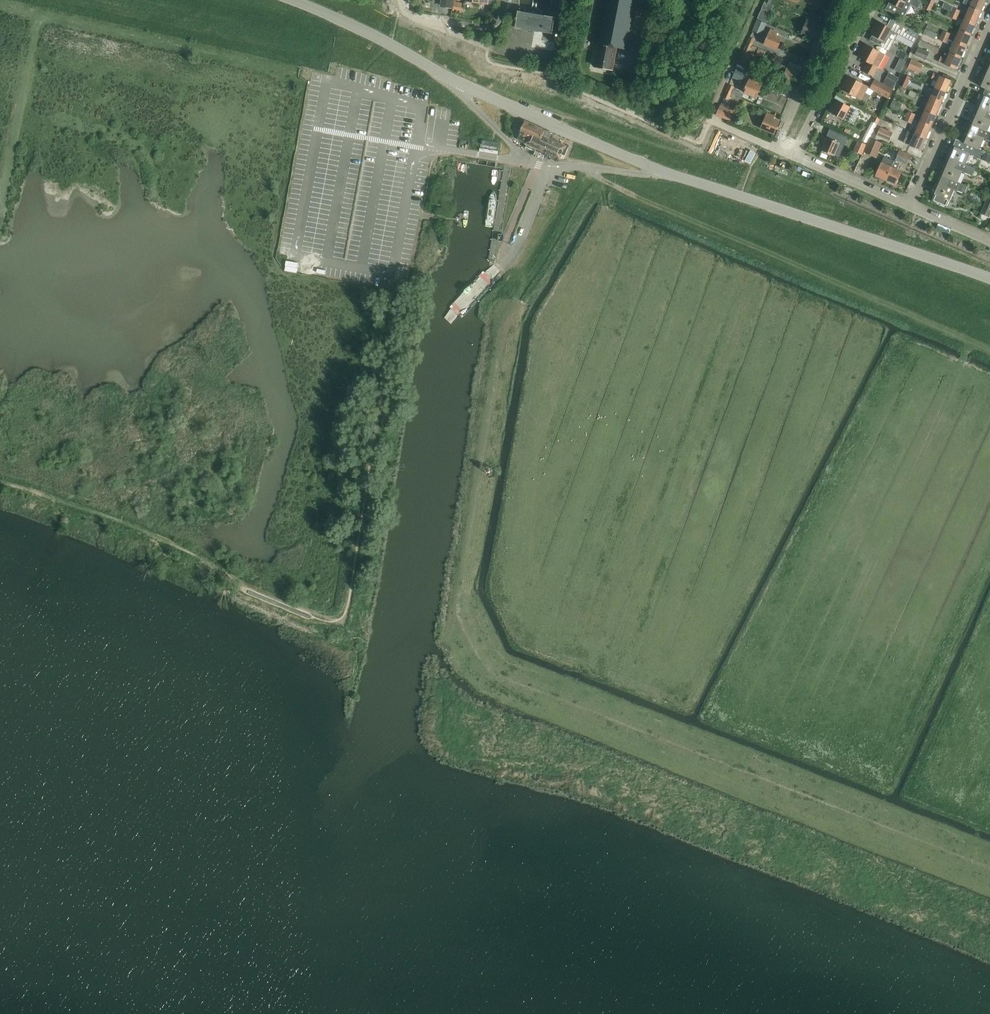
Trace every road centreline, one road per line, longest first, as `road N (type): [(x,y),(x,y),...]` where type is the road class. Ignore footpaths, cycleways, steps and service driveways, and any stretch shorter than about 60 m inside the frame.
road 1 (unclassified): [(989,278),(664,173)]
road 2 (unclassified): [(664,173),(449,78)]
road 3 (residential): [(911,206),(989,23)]
road 4 (residential): [(793,155),(875,0)]
road 5 (unclassified): [(449,78),(293,0)]
road 6 (residential): [(775,148),(841,0)]
road 7 (residential): [(911,206),(793,155)]
road 8 (unclassified): [(550,166),(518,247),(492,276)]

